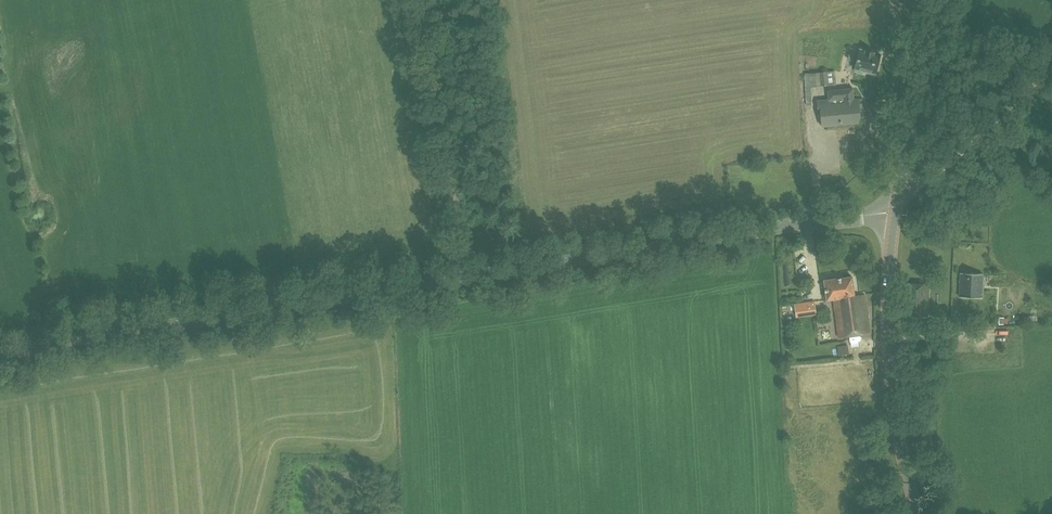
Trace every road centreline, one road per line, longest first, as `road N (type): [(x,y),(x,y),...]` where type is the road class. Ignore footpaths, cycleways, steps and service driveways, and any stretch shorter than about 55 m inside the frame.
road 1 (secondary): [(0,351),(891,212)]
road 2 (secondary): [(917,513),(888,375),(883,259),(891,212)]
road 3 (track): [(412,0),(463,276)]
road 4 (residential): [(891,212),(1051,62)]
road 5 (secondary): [(891,212),(941,0)]

